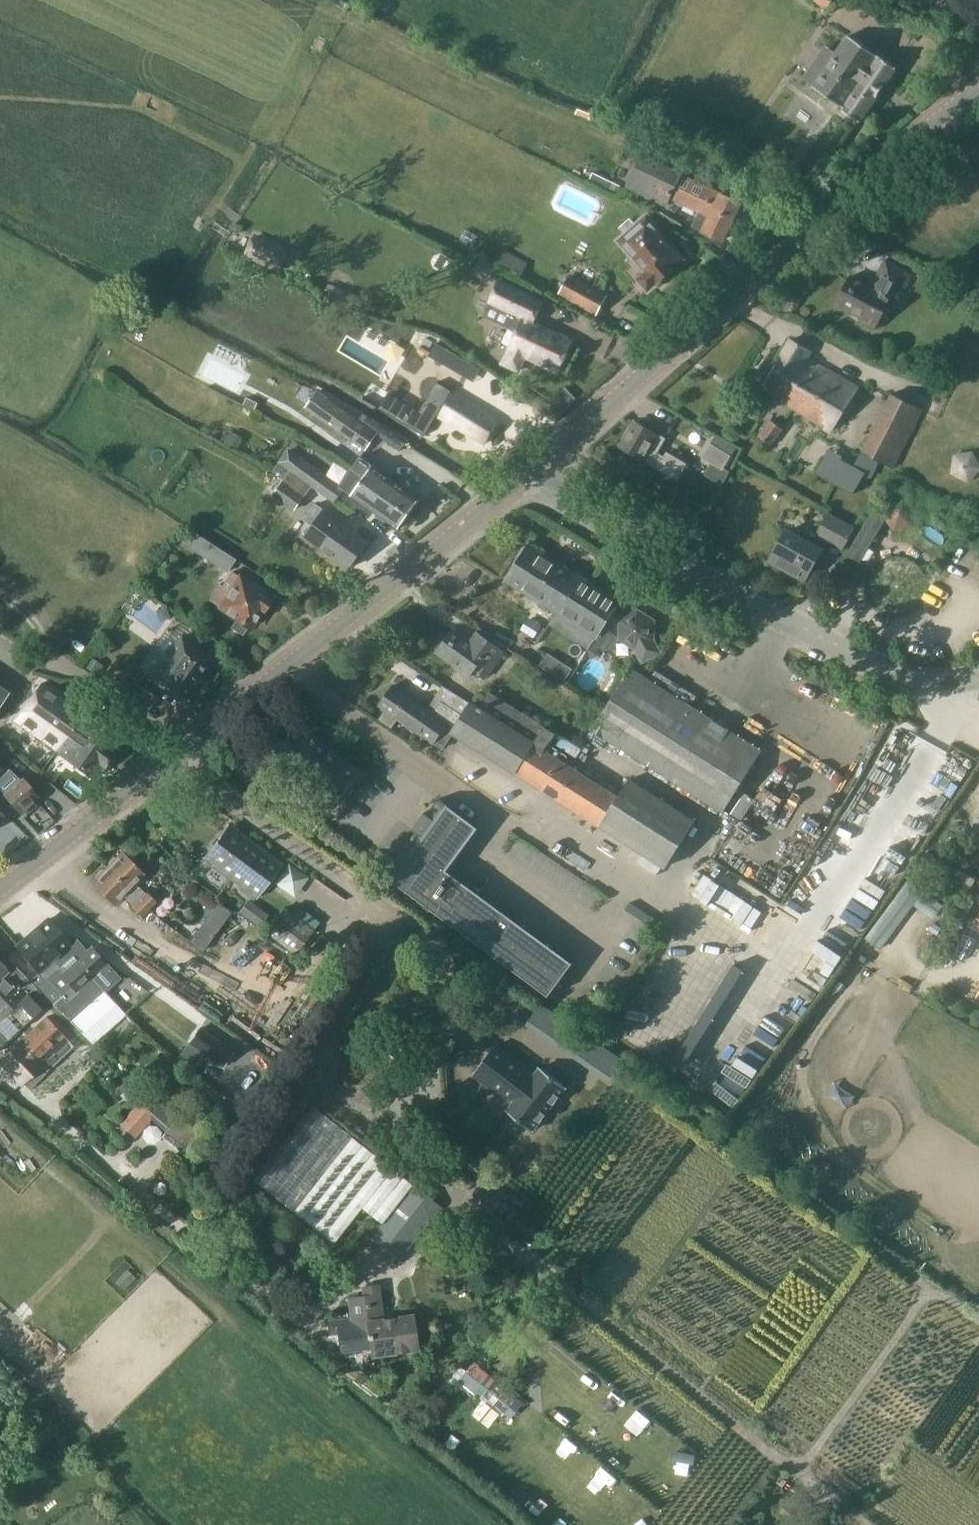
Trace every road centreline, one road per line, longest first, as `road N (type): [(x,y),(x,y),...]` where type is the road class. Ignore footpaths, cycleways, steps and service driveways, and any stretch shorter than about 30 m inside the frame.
road 1 (tertiary): [(0,886),(520,480)]
road 2 (tertiary): [(520,480),(978,88)]
road 3 (tertiary): [(978,682),(938,689),(902,682),(520,480)]
road 4 (track): [(517,1252),(862,1524)]
road 5 (track): [(875,950),(792,1068),(801,1131),(978,1269)]

